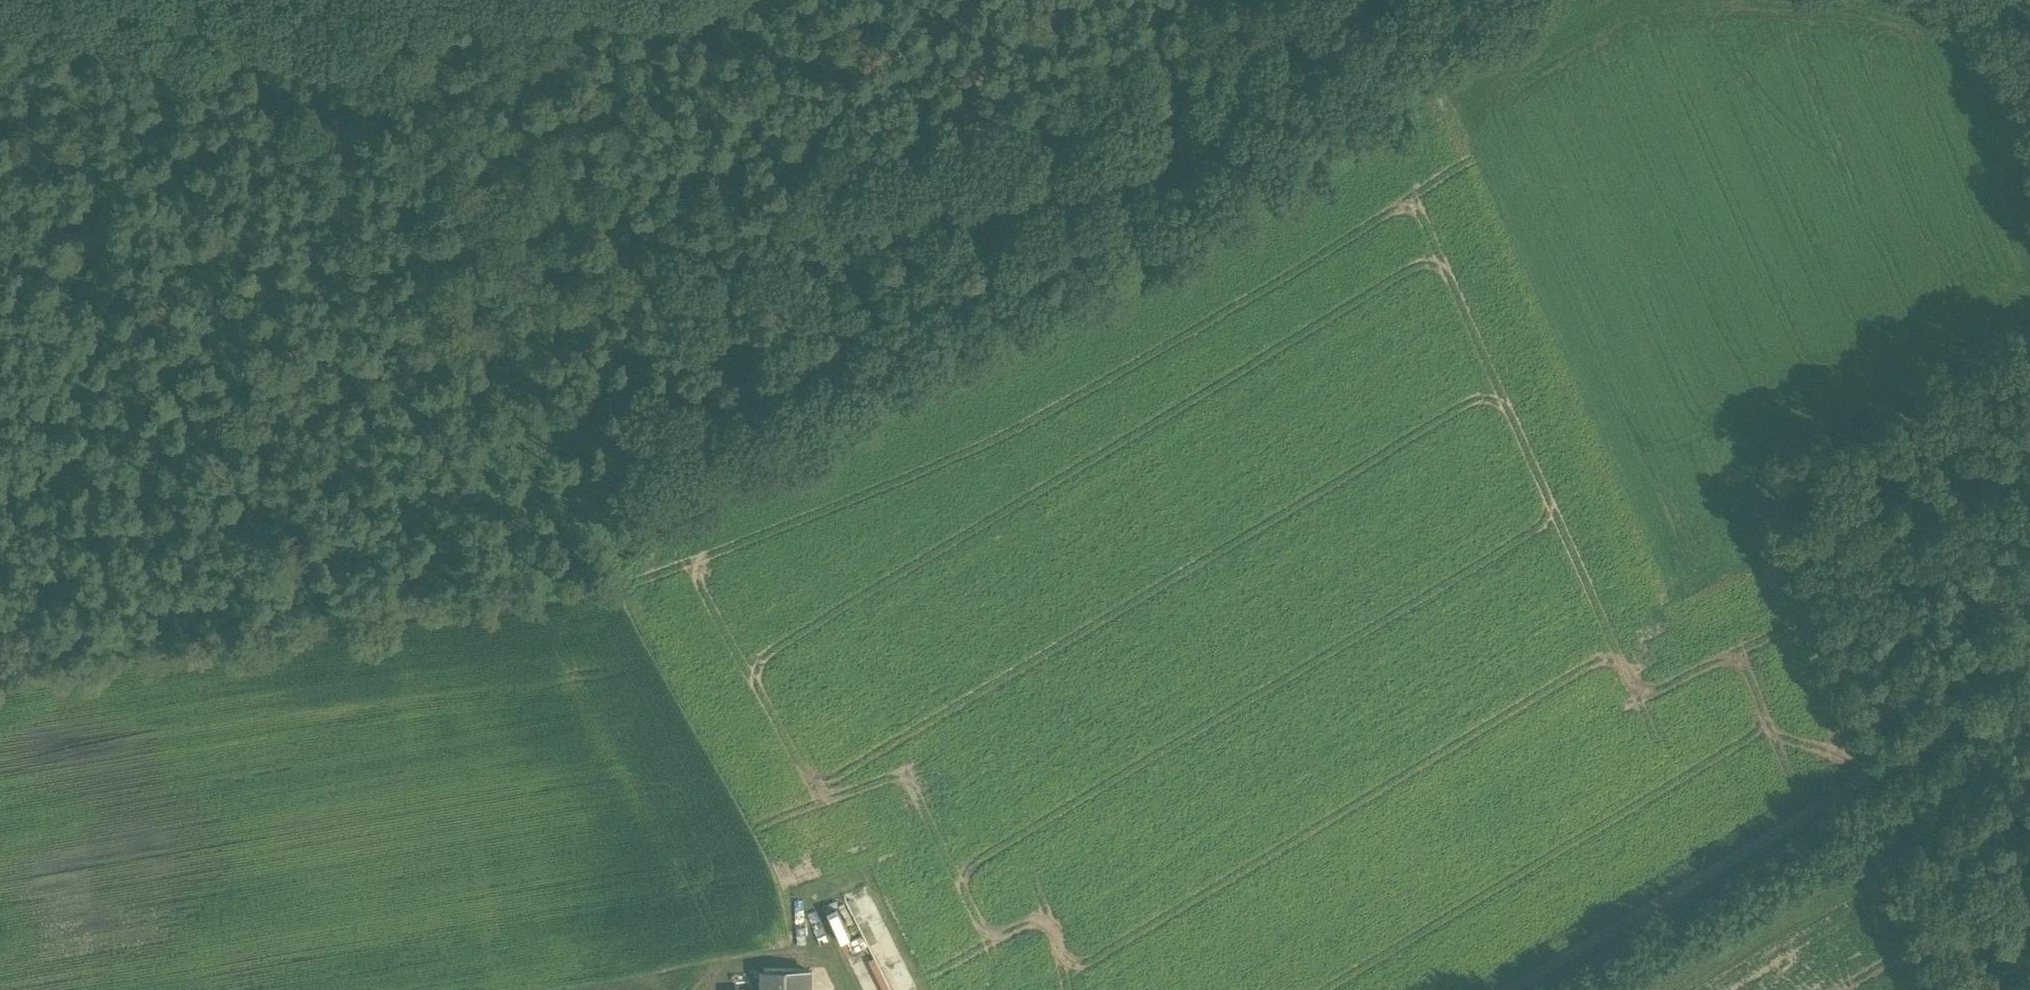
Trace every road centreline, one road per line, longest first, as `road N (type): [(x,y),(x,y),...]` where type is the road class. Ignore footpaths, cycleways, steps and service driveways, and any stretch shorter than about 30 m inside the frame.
road 1 (unclassified): [(2029,692),(1516,989)]

